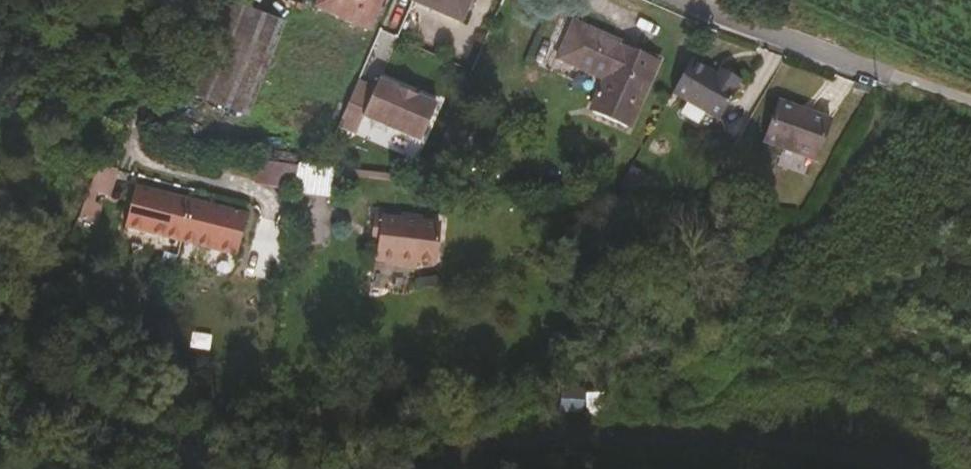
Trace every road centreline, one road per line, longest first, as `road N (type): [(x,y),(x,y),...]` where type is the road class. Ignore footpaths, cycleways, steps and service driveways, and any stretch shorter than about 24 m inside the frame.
road 1 (residential): [(689,0),(790,44),(970,100)]

